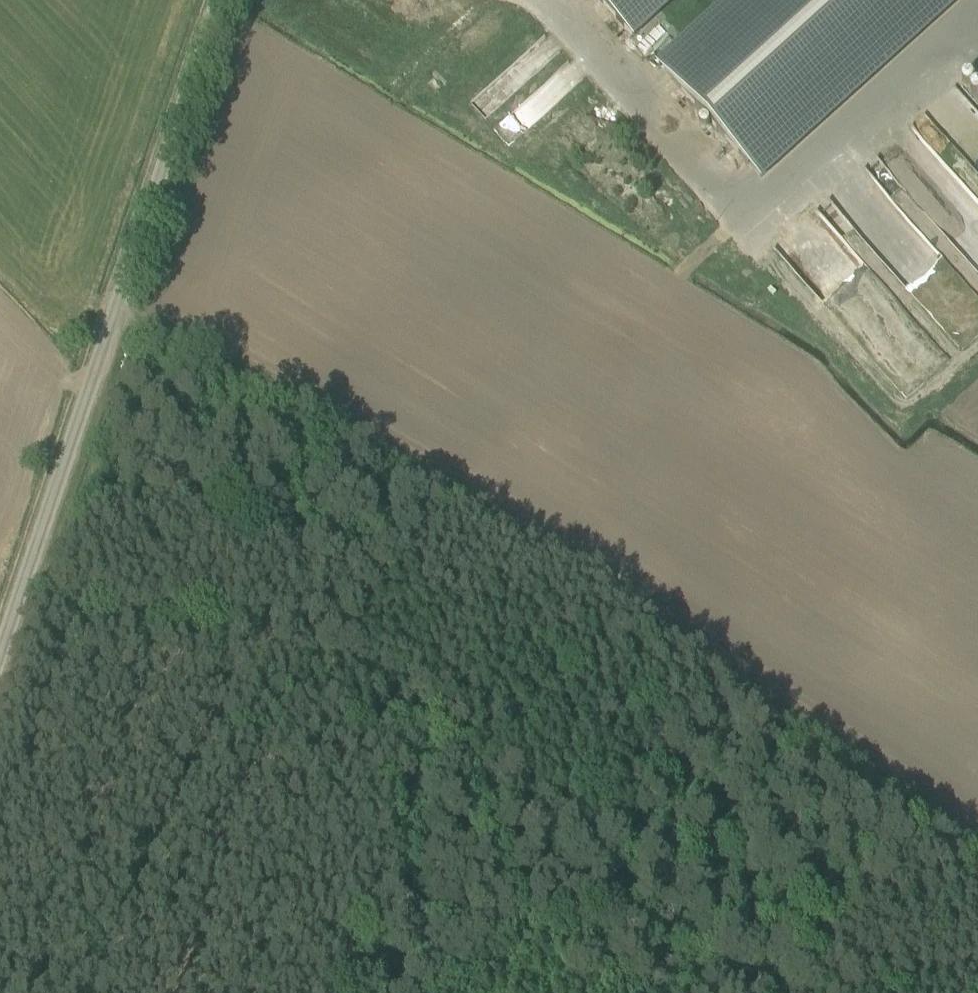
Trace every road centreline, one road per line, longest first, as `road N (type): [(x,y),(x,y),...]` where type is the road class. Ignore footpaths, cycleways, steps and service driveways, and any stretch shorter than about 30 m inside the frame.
road 1 (residential): [(0,649),(218,0)]

